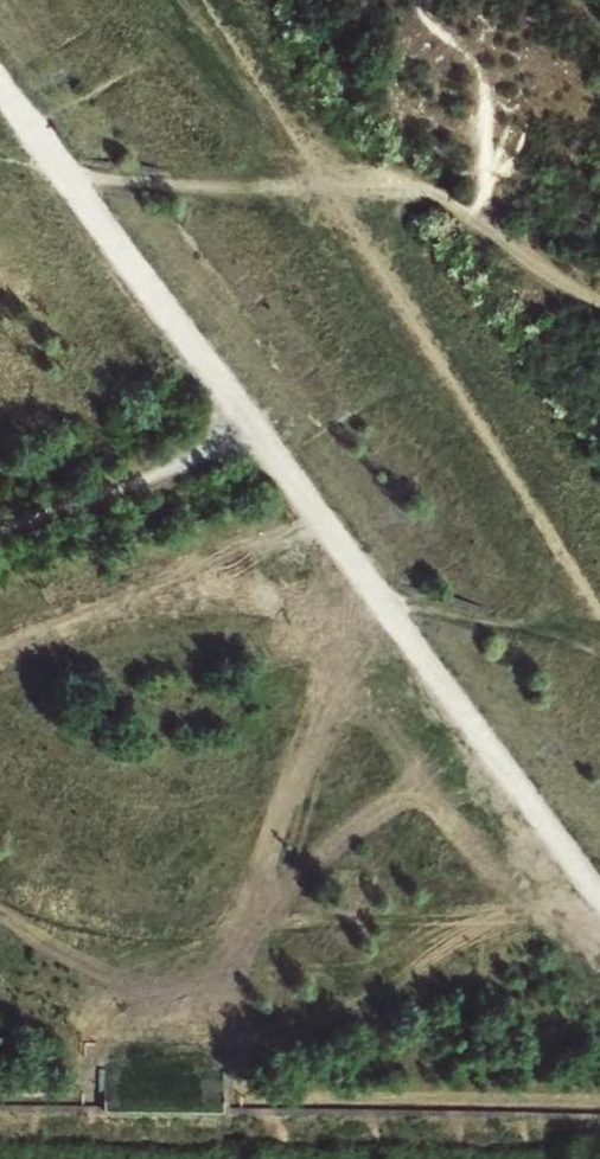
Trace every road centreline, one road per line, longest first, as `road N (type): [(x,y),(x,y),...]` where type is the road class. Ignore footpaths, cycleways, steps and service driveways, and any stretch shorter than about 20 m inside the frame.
road 1 (track): [(599,901),(0,89)]
road 2 (track): [(599,631),(513,625),(391,597)]

